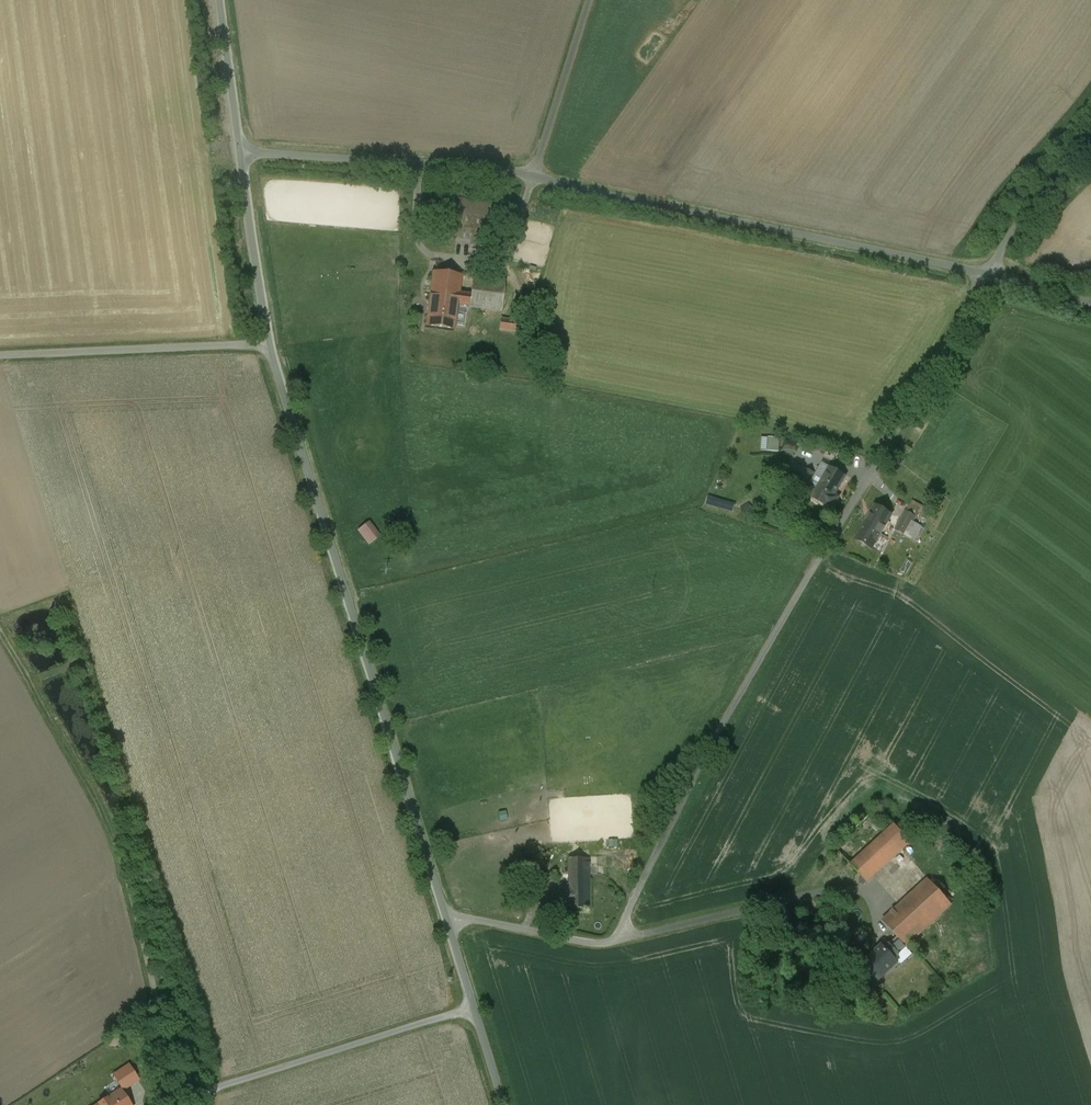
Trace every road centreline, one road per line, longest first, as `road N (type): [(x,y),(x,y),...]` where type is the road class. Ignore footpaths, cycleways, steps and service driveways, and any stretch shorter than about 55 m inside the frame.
road 1 (unclassified): [(448,925),(476,920),(599,944),(618,934),(733,706),(986,274)]
road 2 (unclassified): [(448,925),(270,343)]
road 3 (unclassified): [(534,178),(986,274)]
road 4 (unclassified): [(243,153),(534,178)]
road 5 (unclassified): [(270,343),(0,355)]
road 6 (unclassified): [(243,153),(270,343)]
road 7 (unclassified): [(504,1104),(448,925)]
road 8 (unclassified): [(534,178),(589,0)]
road 9 (unclassified): [(986,274),(1090,140)]
road 10 (unclassified): [(221,0),(243,153)]

